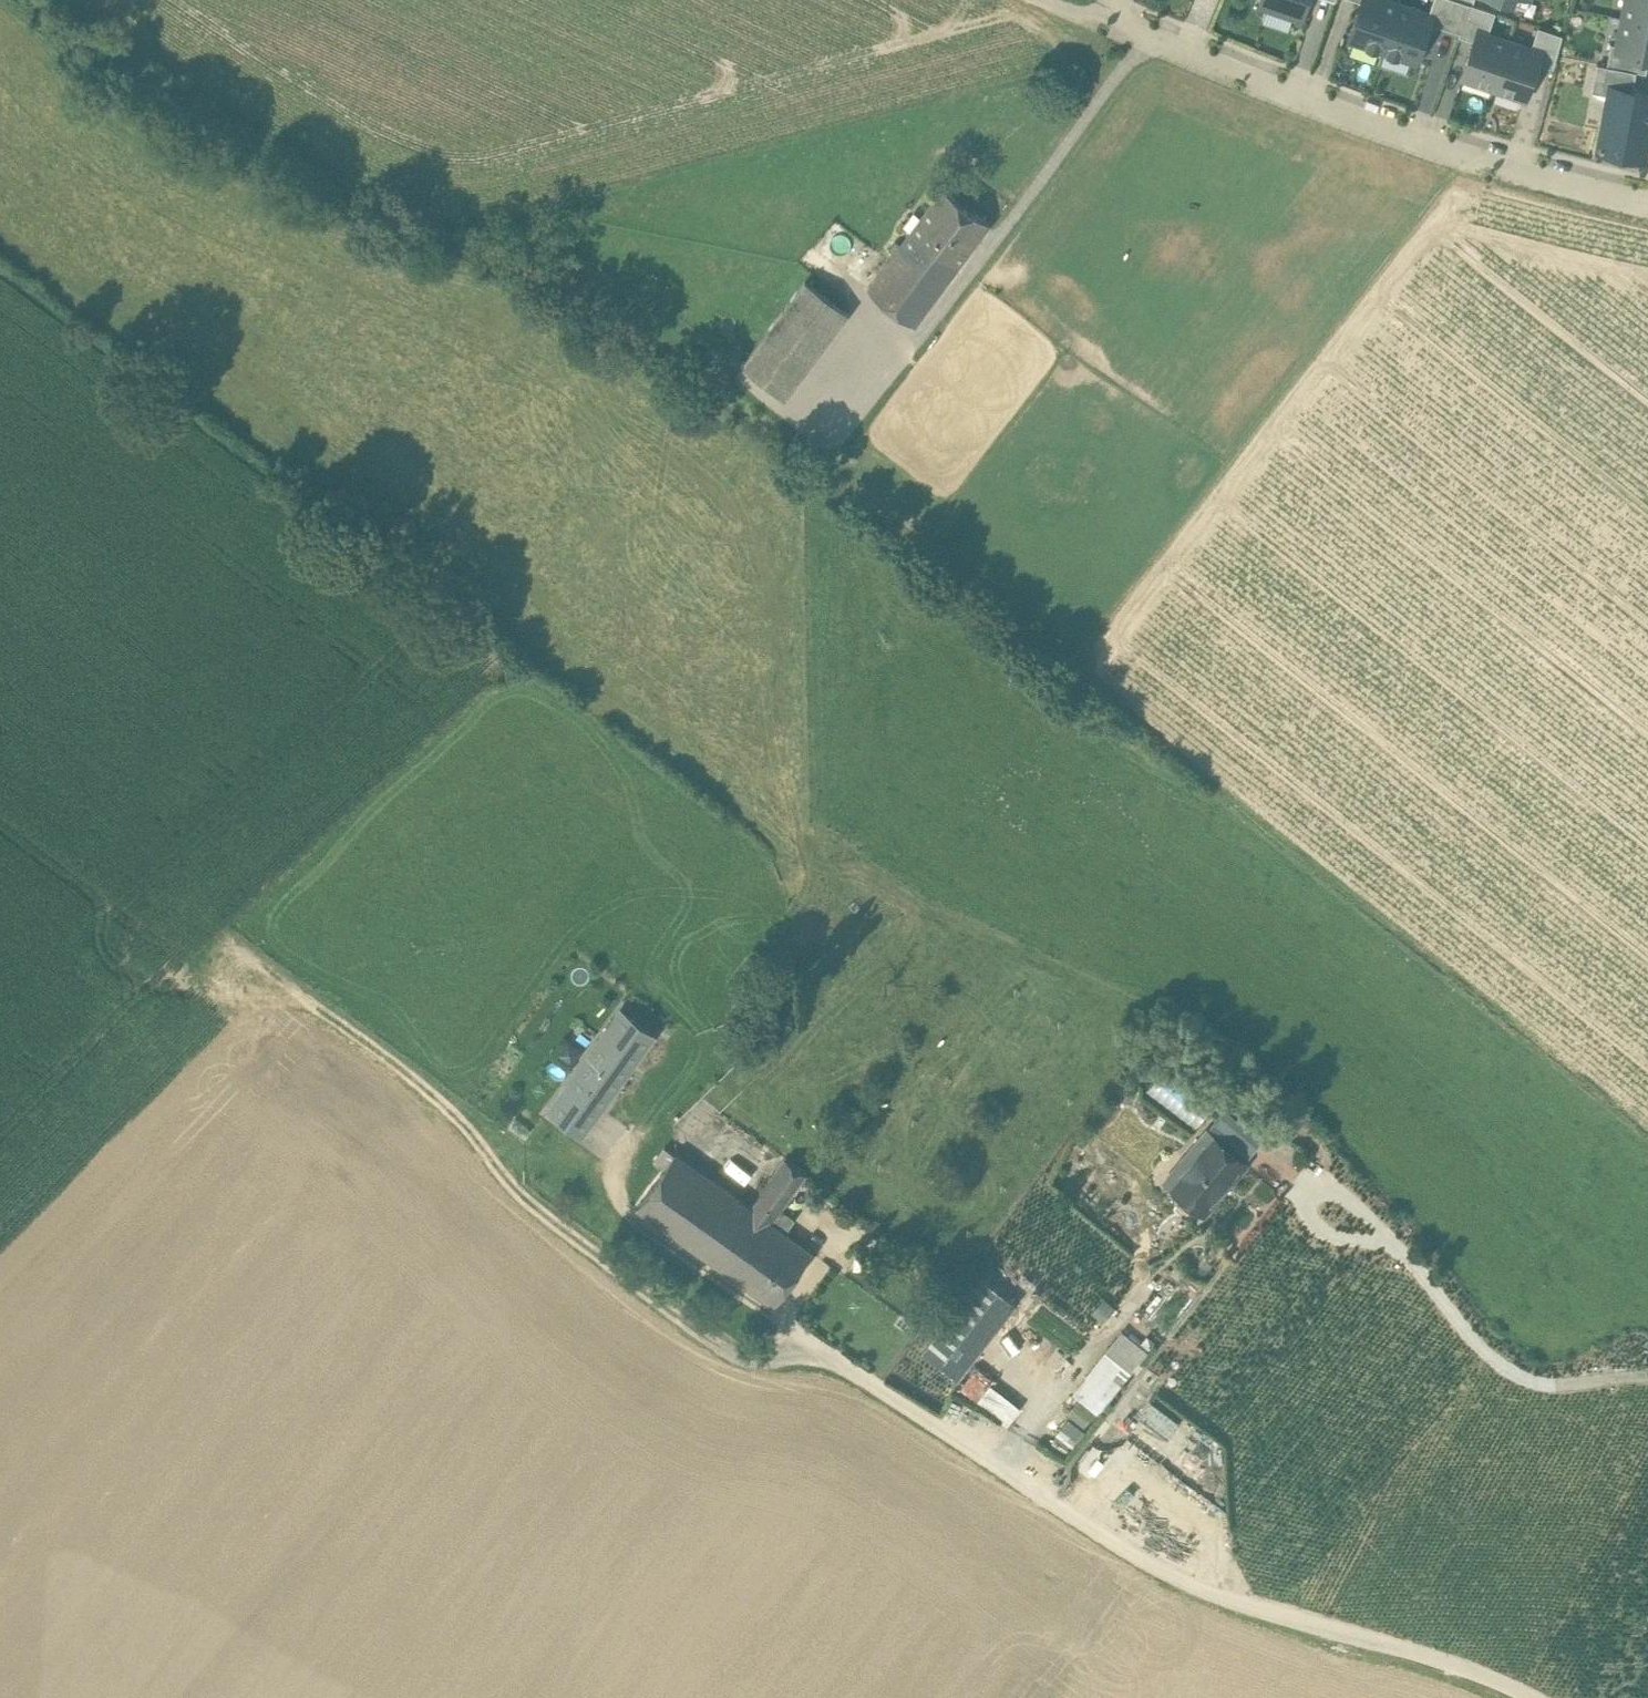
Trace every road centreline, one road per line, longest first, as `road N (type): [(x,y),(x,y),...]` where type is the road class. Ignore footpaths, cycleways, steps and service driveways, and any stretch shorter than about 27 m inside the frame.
road 1 (track): [(1550,1697),(1203,1580),(893,1397),(611,1195),(626,1141)]
road 2 (residential): [(1106,20),(1466,157),(1647,200)]
road 3 (track): [(1010,1466),(1023,1435),(1088,1350)]

